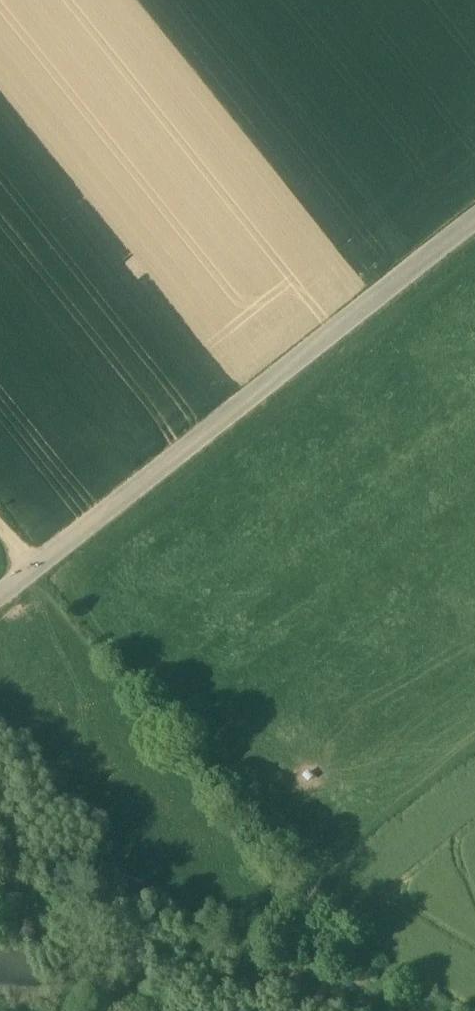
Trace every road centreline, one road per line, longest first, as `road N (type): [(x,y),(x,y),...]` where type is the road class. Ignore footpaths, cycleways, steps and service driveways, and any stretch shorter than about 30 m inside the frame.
road 1 (unclassified): [(474,213),(0,594)]

